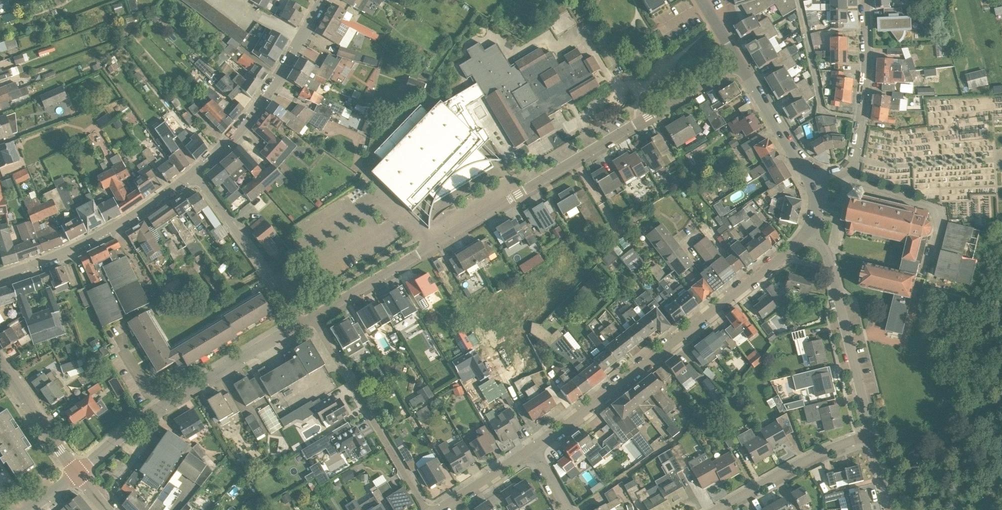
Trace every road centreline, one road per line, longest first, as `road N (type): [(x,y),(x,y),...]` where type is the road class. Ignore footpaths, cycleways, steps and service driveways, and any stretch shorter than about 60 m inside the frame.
road 1 (residential): [(431,247),(739,62)]
road 2 (residential): [(541,445),(809,233)]
road 3 (residential): [(78,474),(158,409),(301,321)]
road 4 (residential): [(432,509),(312,319)]
road 5 (residential): [(0,279),(68,253),(193,174)]
road 6 (residential): [(193,174),(247,117),(322,0)]
road 7 (residential): [(870,438),(826,252),(809,233)]
road 8 (residential): [(864,0),(866,79),(855,157),(838,175),(811,184)]
road 9 (residential): [(301,321),(193,174)]
road 10 (residential): [(722,509),(870,438)]
road 11 (residential): [(541,445),(470,310)]
road 12 (residential): [(811,184),(739,62)]
road 13 (residential): [(312,319),(431,247)]
road 14 (tertiary): [(78,474),(0,360)]

